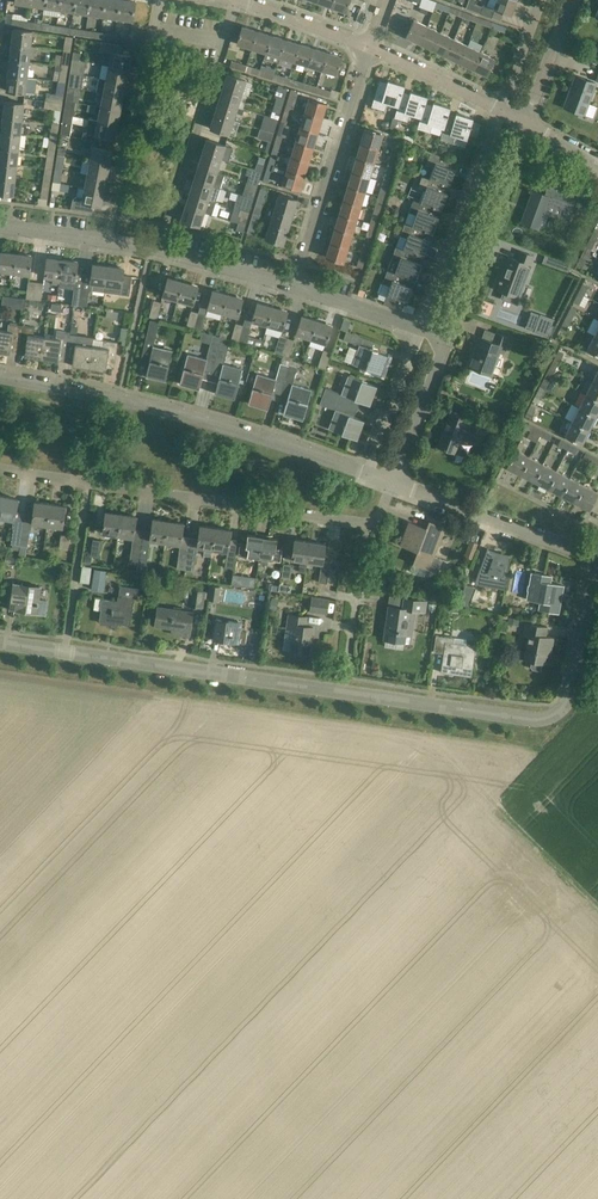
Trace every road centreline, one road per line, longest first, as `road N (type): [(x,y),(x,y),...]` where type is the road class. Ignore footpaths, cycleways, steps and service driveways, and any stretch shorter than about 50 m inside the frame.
road 1 (residential): [(595,557),(565,705),(546,718),(0,642)]
road 2 (residential): [(395,482),(371,526),(120,494),(0,469)]
road 3 (unclassified): [(369,473),(122,398),(0,376)]
road 4 (residential): [(160,250),(233,0)]
road 5 (residential): [(296,288),(369,46)]
road 6 (residential): [(111,243),(159,0)]
road 7 (residential): [(503,110),(421,328)]
road 8 (unclassified): [(448,338),(527,123)]
road 9 (residential): [(595,557),(395,482)]
road 10 (residential): [(421,328),(369,473)]
road 11 (unclassified): [(395,482),(448,338)]
road 12 (residential): [(503,110),(369,46)]
road 13 (residential): [(296,288),(160,250)]
road 14 (residential): [(369,46),(238,0)]
road 15 (residential): [(421,328),(296,288)]
road 16 (unclassified): [(527,123),(572,0)]

